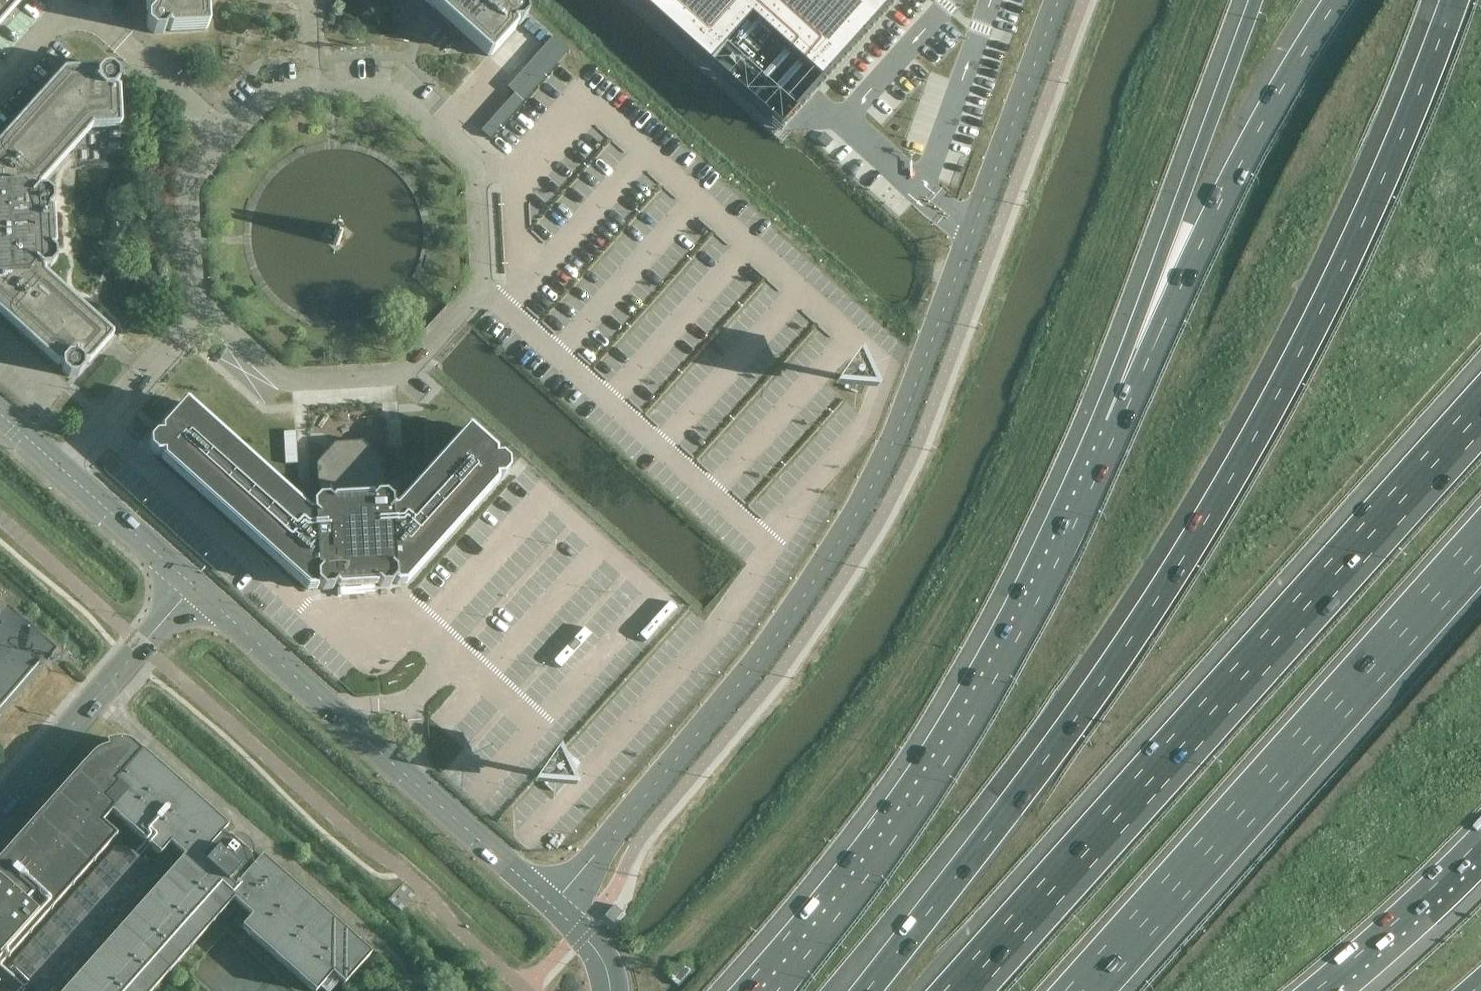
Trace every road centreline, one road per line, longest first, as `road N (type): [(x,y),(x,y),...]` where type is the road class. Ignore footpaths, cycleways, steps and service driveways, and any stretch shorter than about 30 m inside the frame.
road 1 (motorway): [(1455,0),(1400,143),(1235,478),(1122,657),(870,990)]
road 2 (unclassified): [(551,904),(755,669),(853,523),(897,438),(1060,0)]
road 3 (motorway): [(1480,410),(961,990)]
road 4 (motorway): [(1340,0),(1218,213),(1069,525)]
road 5 (motorway): [(1087,990),(1480,549)]
road 6 (motorway): [(1256,0),(1069,525)]
road 7 (motorway): [(1069,525),(915,800),(771,990)]
road 8 (tertiary): [(551,904),(195,586)]
road 9 (tertiary): [(0,807),(195,586)]
road 10 (tertiary): [(195,586),(0,414)]
road 11 (motorway): [(1314,990),(1480,848)]

